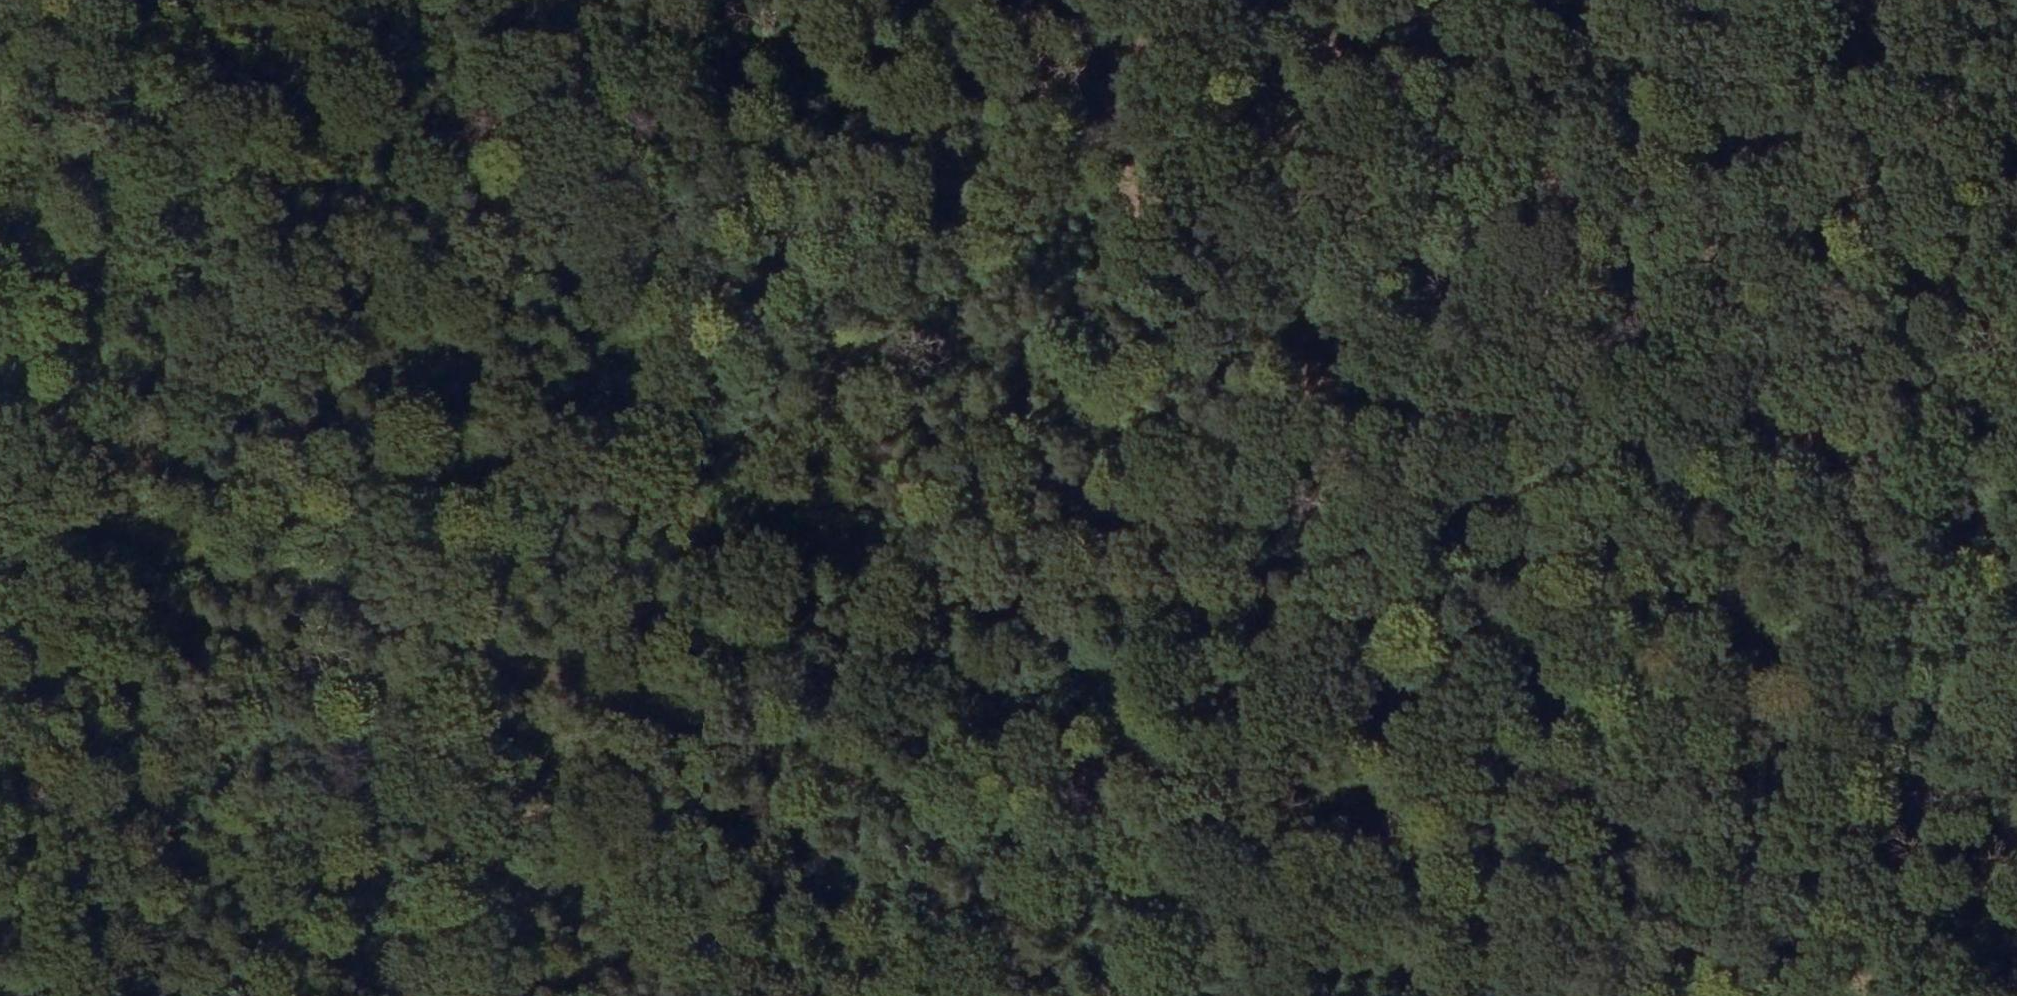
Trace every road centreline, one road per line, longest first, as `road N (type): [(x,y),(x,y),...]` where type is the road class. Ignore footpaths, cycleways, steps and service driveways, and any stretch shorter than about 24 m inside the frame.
road 1 (track): [(1439,995),(0,501)]

